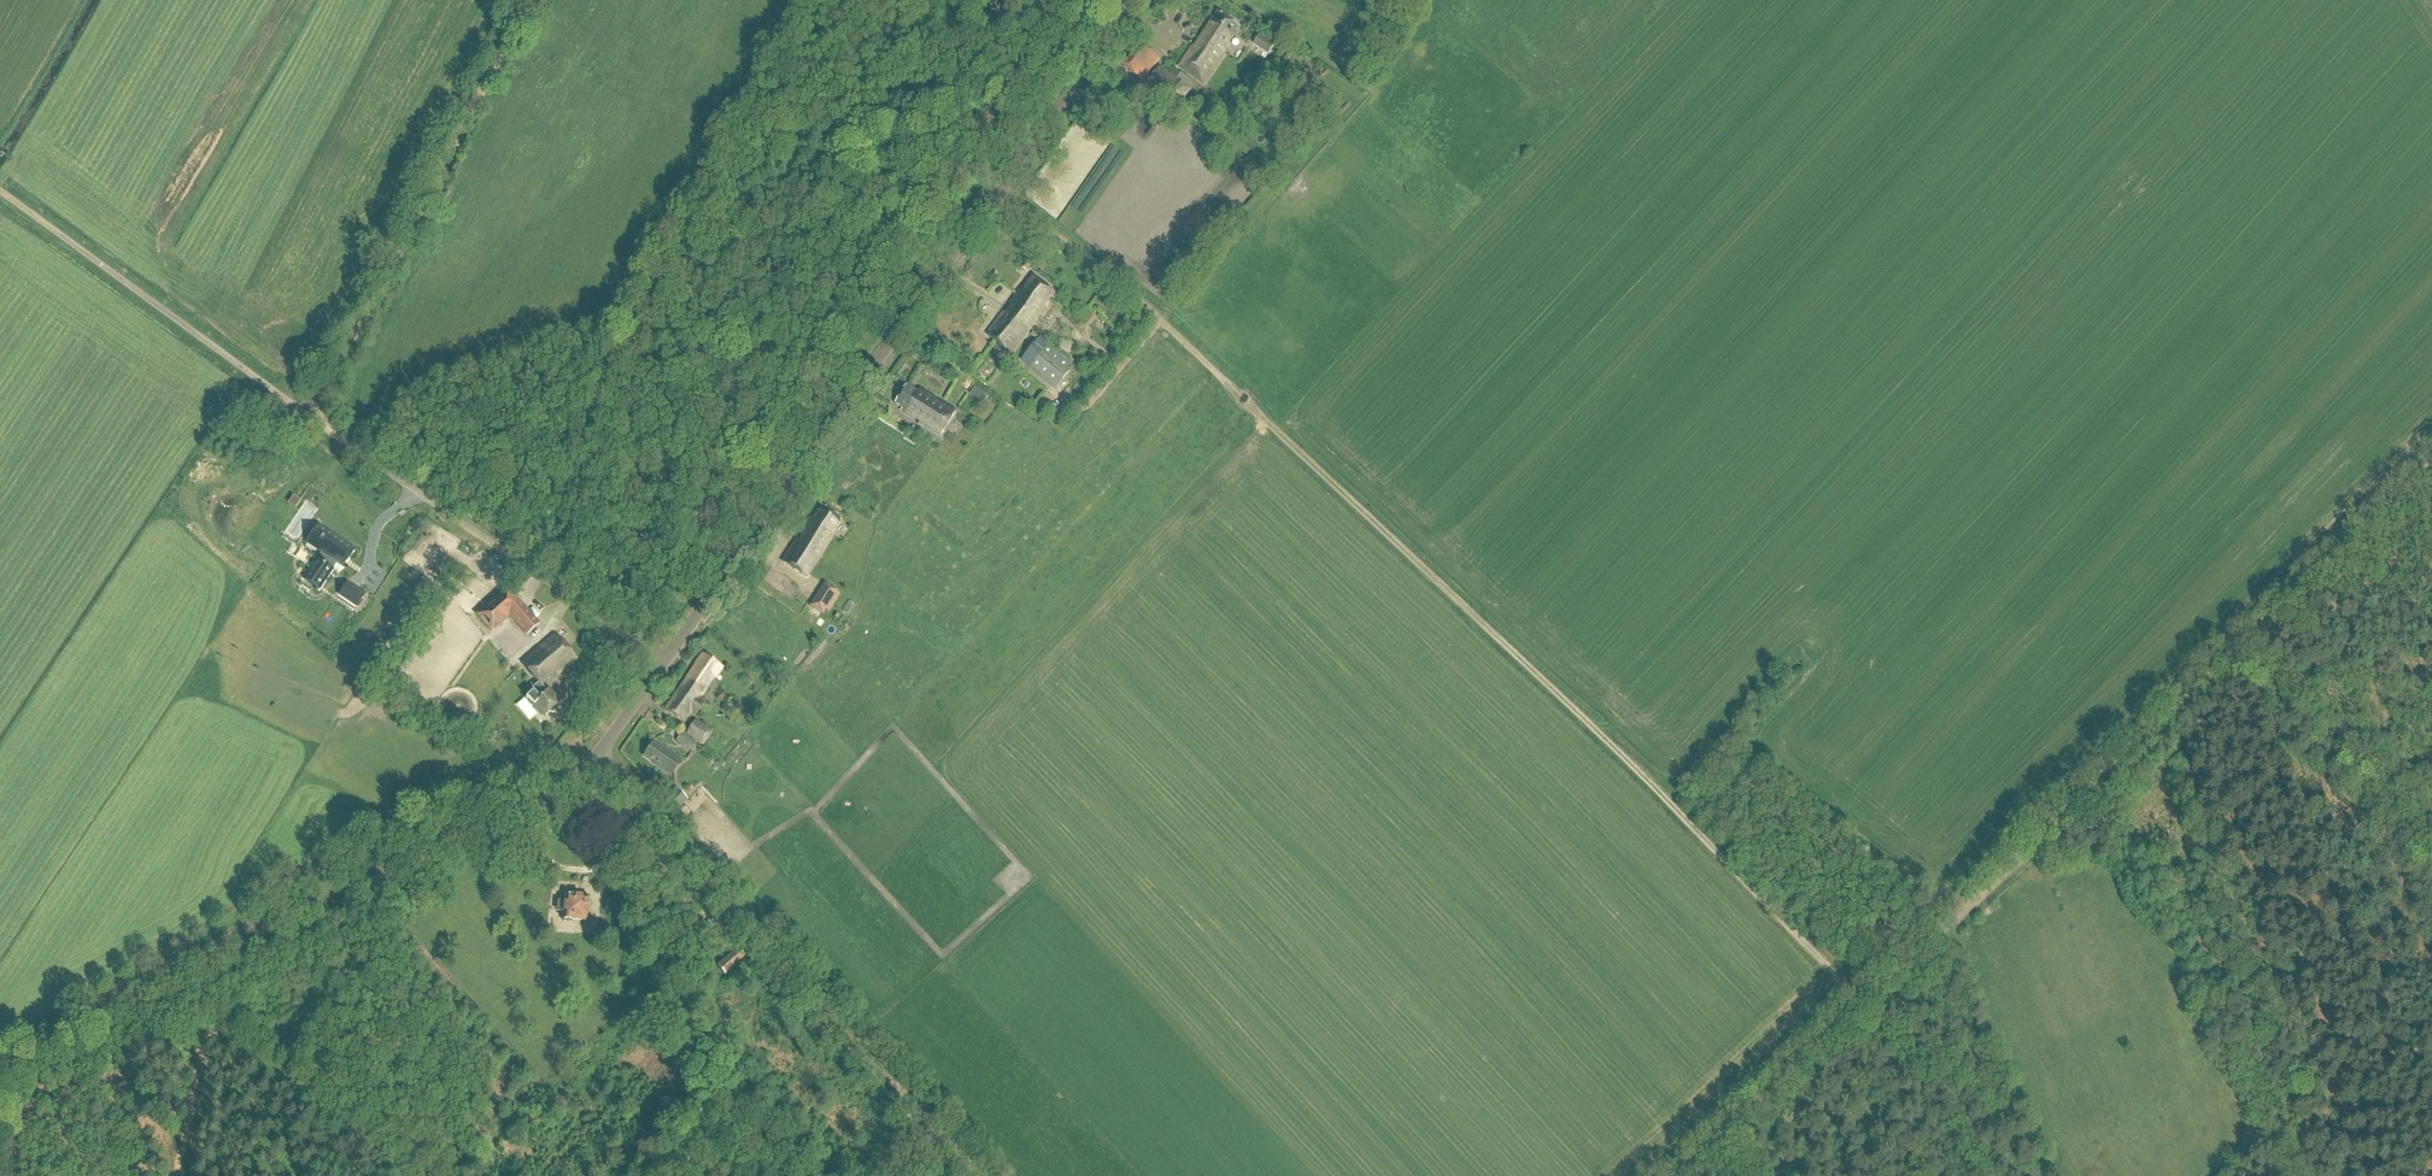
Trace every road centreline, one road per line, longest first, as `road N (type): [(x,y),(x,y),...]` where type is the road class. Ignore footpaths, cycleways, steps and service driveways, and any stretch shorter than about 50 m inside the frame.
road 1 (track): [(1677,1175),(2431,467)]
road 2 (track): [(1859,1006),(1610,743),(1159,318)]
road 3 (unclassified): [(663,662),(309,418),(0,191)]
road 4 (tertiary): [(0,1065),(254,927),(526,811),(599,754)]
road 5 (tertiary): [(663,662),(997,193)]
road 6 (track): [(527,0),(309,418)]
road 7 (unclassified): [(625,789),(938,1133)]
road 8 (tertiary): [(997,193),(1133,0)]
road 9 (unclassified): [(1159,318),(997,193)]

